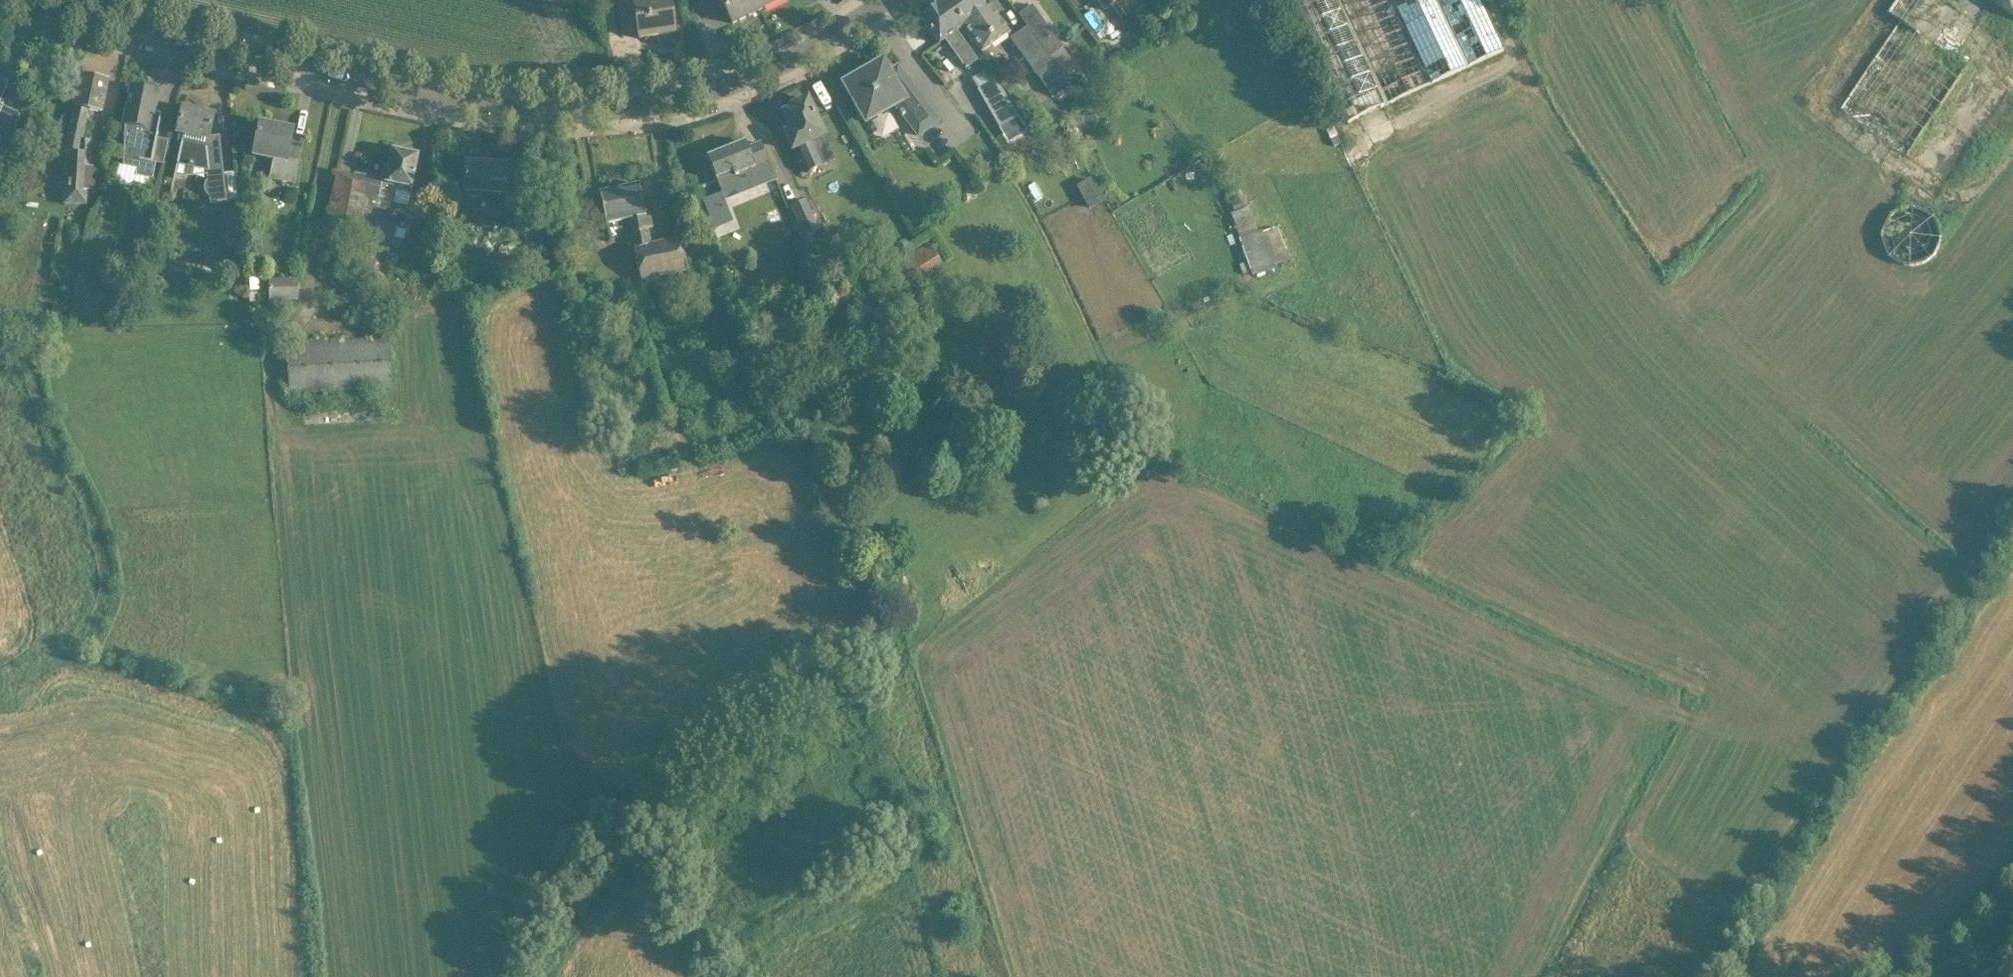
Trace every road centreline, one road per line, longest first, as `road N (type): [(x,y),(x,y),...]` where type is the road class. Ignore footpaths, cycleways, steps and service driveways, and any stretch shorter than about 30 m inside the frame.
road 1 (tertiary): [(884,0),(817,46),(730,85),(641,106),(554,112),(435,97),(9,0)]

